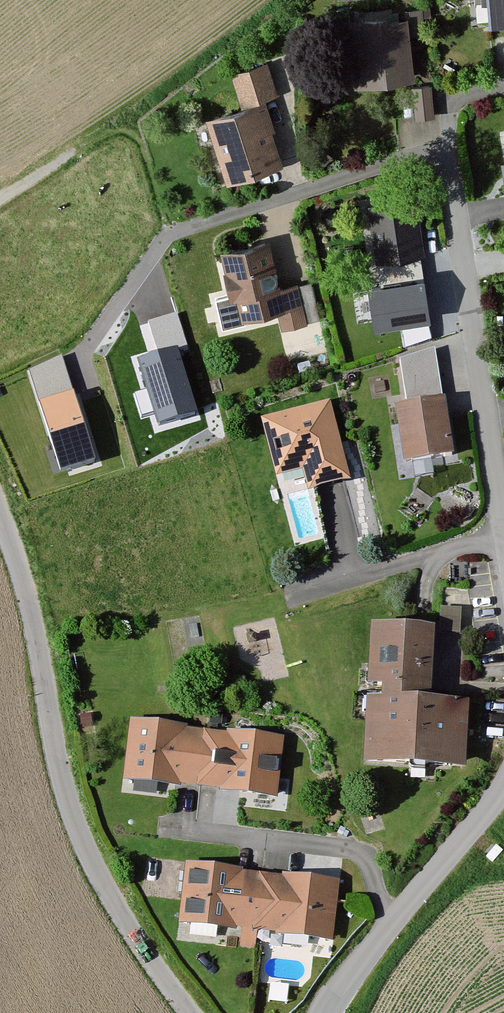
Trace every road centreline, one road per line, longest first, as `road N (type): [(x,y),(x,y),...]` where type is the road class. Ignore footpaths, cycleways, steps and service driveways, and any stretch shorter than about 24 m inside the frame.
road 1 (residential): [(503,531),(450,170),(434,154),(170,236),(89,346),(83,369)]
road 2 (tertiary): [(0,515),(82,839),(117,912),(191,1012)]
road 3 (residential): [(324,1012),(388,923),(503,791)]
road 4 (track): [(0,198),(107,135)]

